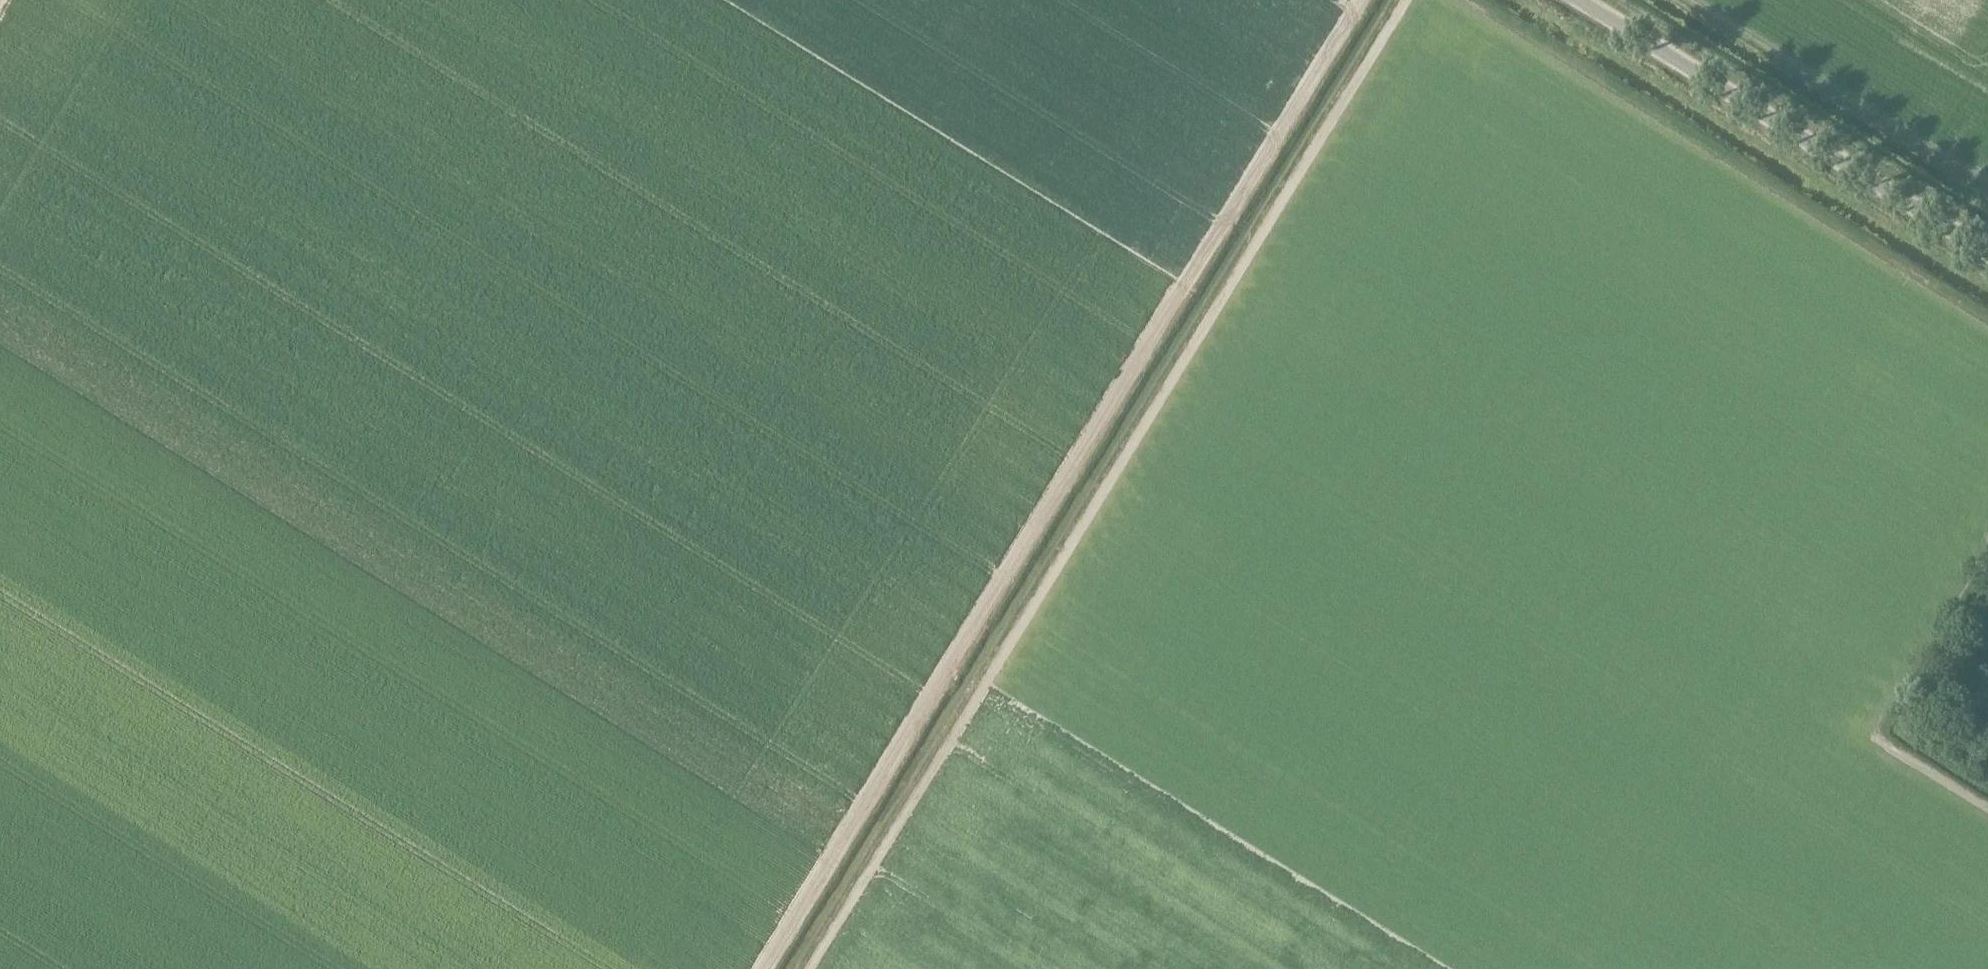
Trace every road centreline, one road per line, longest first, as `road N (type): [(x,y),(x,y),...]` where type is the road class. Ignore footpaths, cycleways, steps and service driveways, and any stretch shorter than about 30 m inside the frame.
road 1 (unclassified): [(1987,253),(1579,0)]

